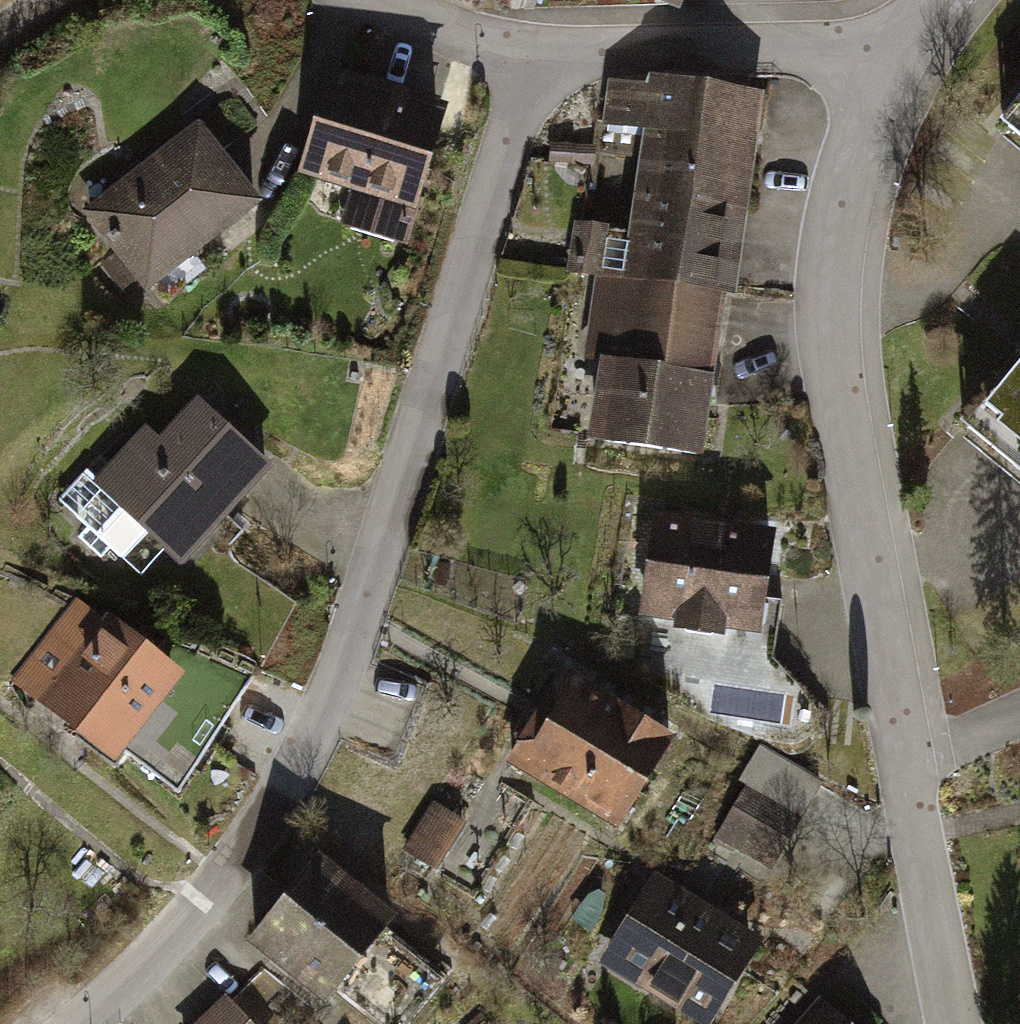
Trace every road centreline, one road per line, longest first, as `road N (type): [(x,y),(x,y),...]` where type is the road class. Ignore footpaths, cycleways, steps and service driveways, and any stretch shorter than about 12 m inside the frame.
road 1 (residential): [(69,1023),(195,914),(313,748),(533,53)]
road 2 (residential): [(954,1023),(832,374),(827,285),(843,195),(893,66)]
road 3 (residential): [(533,53),(822,52),(893,66)]
road 4 (residential): [(533,53),(443,28),(379,0)]

